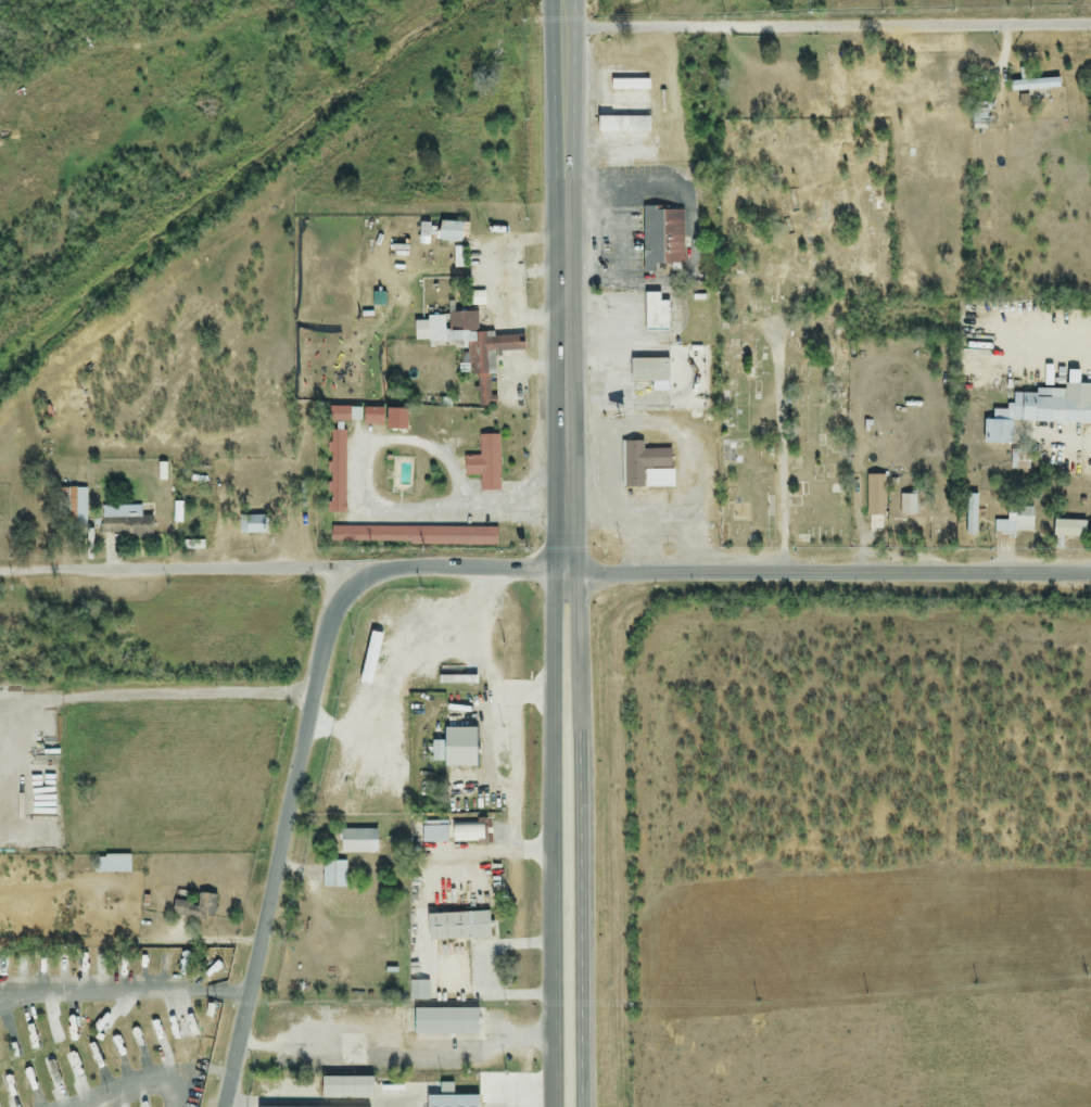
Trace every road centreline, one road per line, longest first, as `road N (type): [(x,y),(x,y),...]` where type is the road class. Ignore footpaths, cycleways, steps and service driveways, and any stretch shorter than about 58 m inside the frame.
road 1 (residential): [(225,1106),(340,600),(391,568),(566,571)]
road 2 (primary): [(563,0),(566,571)]
road 3 (primary): [(566,571),(554,609),(556,1106)]
road 4 (primary): [(582,1106),(576,611),(566,571)]
road 5 (residential): [(563,28),(1090,24)]
road 6 (tertiary): [(1090,575),(566,571)]
road 7 (residential): [(391,568),(0,572)]

